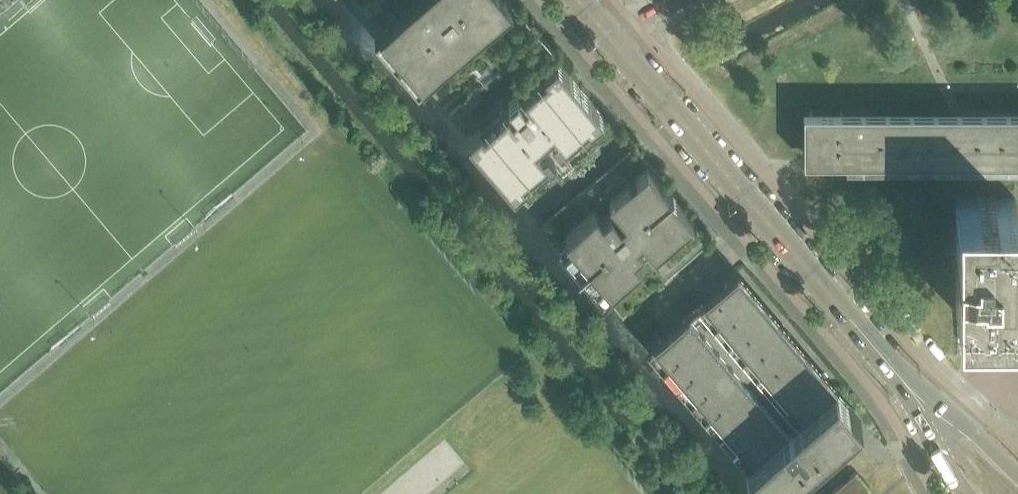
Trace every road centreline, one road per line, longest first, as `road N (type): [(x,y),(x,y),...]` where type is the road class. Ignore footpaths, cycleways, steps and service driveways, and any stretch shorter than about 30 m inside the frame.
road 1 (tertiary): [(907,386),(608,35)]

